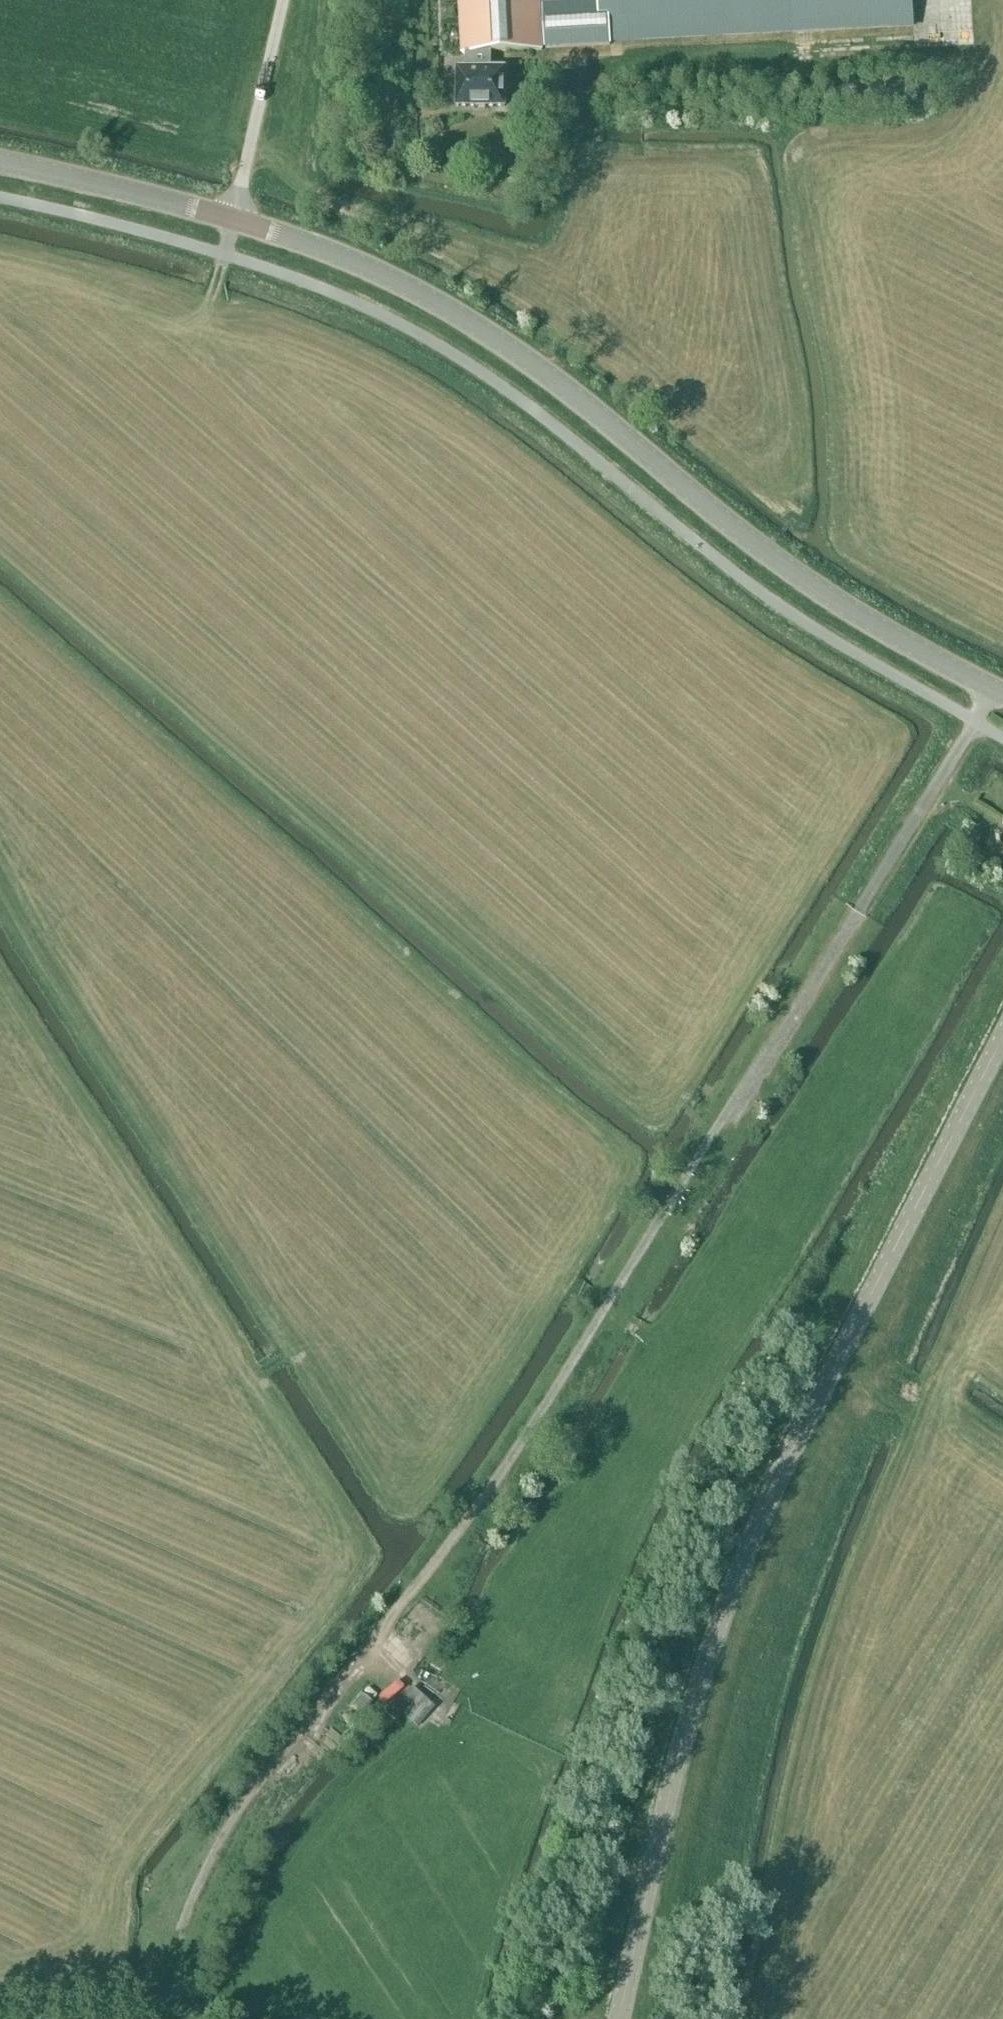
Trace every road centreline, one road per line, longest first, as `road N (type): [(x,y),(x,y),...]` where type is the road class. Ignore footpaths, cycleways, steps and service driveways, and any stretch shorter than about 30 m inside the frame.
road 1 (tertiary): [(619,2018),(696,1695),(740,1567),(1002,1037)]
road 2 (tertiary): [(1002,695),(821,592),(469,322),(338,254),(232,220)]
road 3 (tertiary): [(232,220),(0,162)]
road 4 (unclassified): [(232,220),(284,0)]

